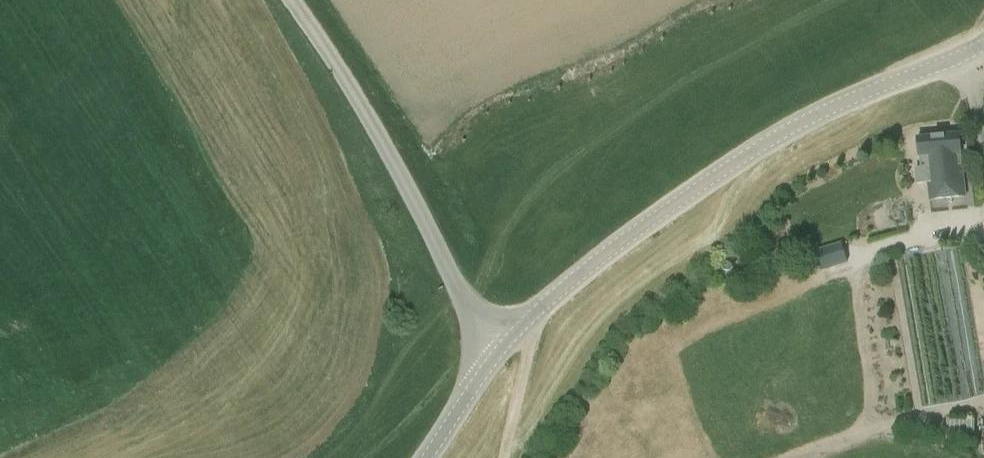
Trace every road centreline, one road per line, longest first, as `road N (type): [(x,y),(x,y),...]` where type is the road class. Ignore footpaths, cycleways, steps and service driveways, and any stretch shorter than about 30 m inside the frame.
road 1 (tertiary): [(495,353),(525,318),(654,216),(775,135),(983,42)]
road 2 (unclassified): [(495,353),(392,160),(290,0)]
road 3 (tertiary): [(430,457),(495,353)]

